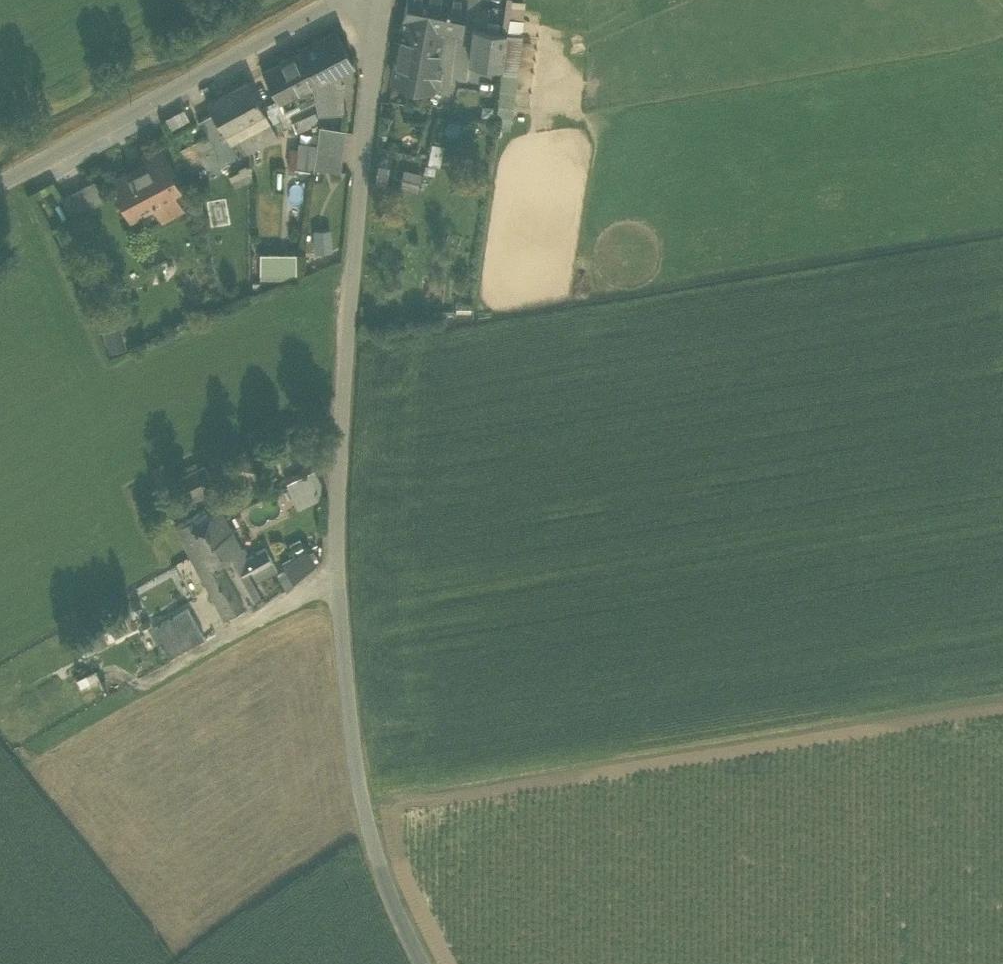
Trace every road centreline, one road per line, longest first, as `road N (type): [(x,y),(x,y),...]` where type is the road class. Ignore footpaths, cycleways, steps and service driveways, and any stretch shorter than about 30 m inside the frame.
road 1 (unclassified): [(382,0),(341,411),(339,557),(346,703),(366,817),(422,963)]
road 2 (unclassified): [(342,0),(0,188)]

